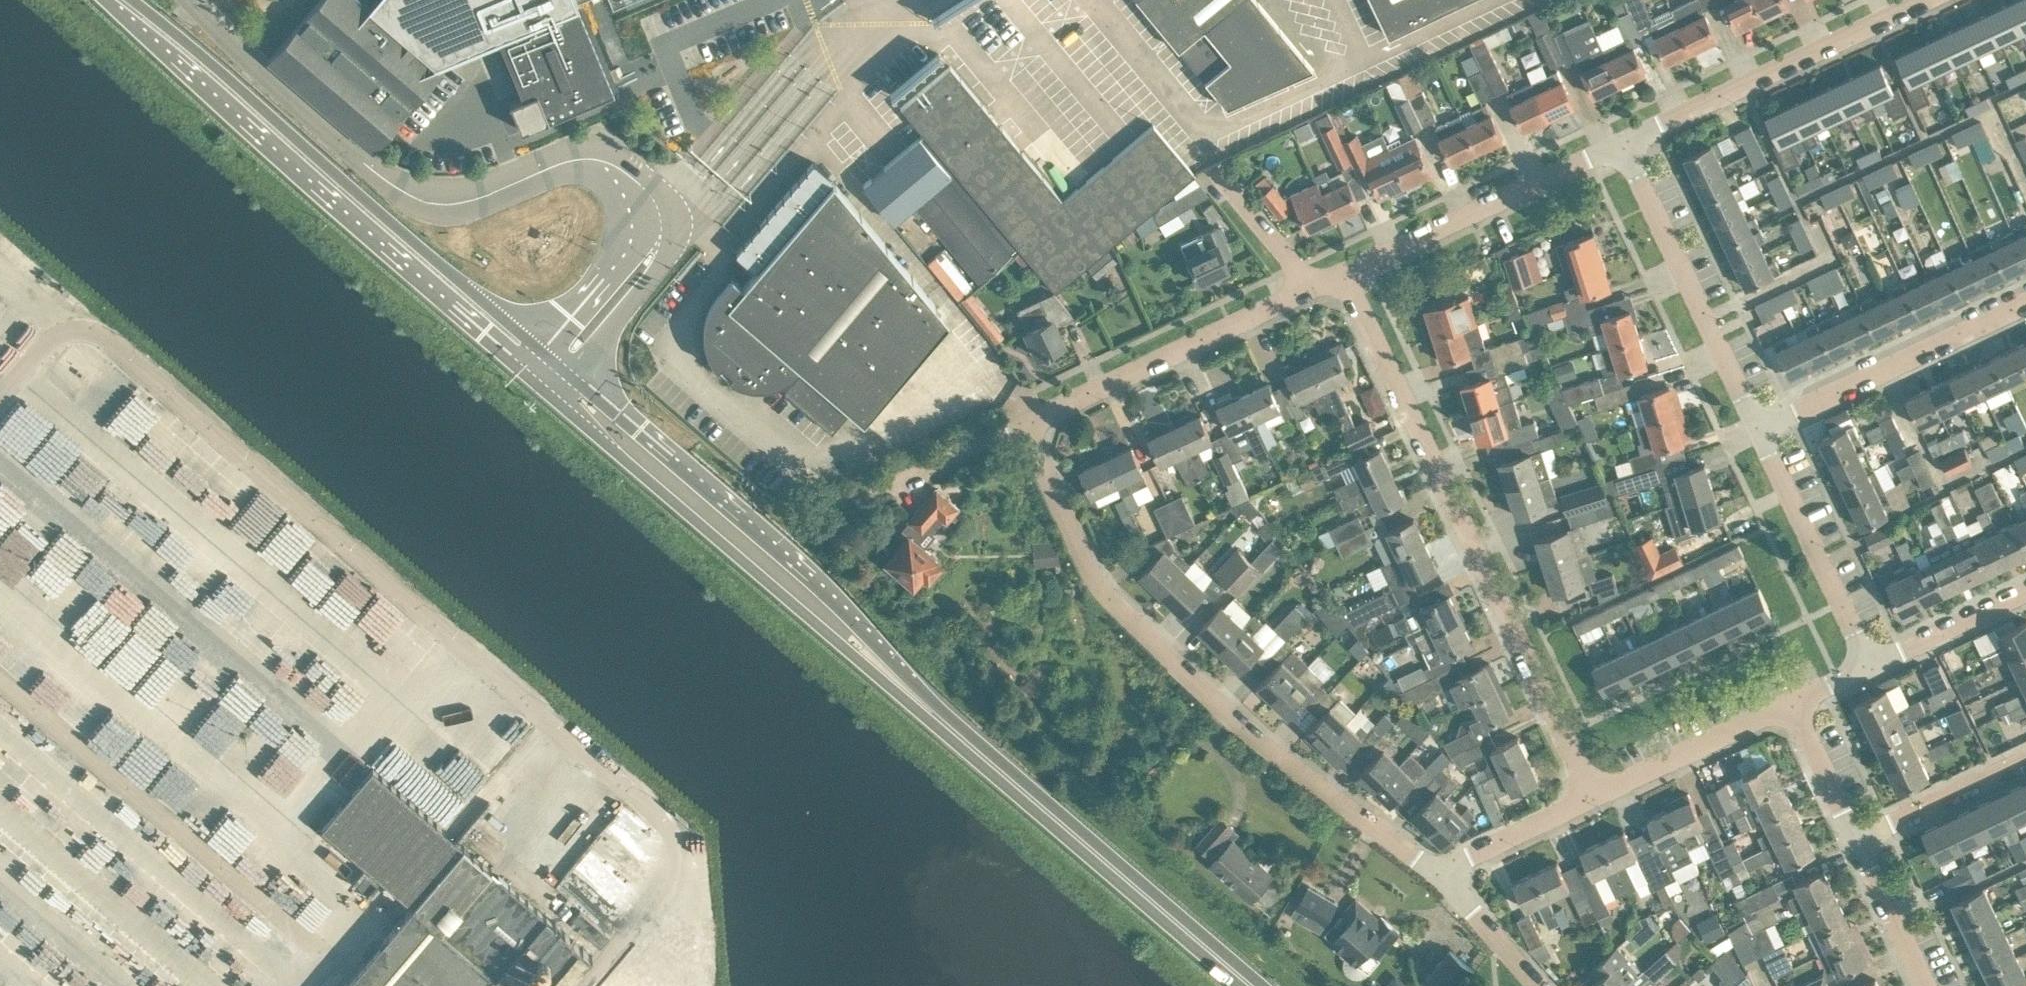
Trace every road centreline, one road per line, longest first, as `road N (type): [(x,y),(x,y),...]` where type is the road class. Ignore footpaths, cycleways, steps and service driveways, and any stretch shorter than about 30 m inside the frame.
road 1 (residential): [(1435,878),(1296,776),(1141,634),(1091,567),(1035,429),(1064,405),(1339,273)]
road 2 (residential): [(1586,804),(1339,273)]
road 3 (primary): [(114,0),(163,53),(539,384)]
road 4 (primary): [(542,350),(130,0)]
road 5 (primary): [(539,384),(835,638),(935,713)]
road 6 (primary): [(935,713),(853,614),(573,376)]
road 7 (unclassified): [(596,158),(570,160),(475,199),(415,197),(365,163),(194,0)]
road 8 (primary): [(1255,985),(935,713)]
road 9 (residential): [(1622,143),(1925,0)]
road 10 (residential): [(1758,432),(1622,143)]
road 11 (residential): [(1339,273),(1622,143)]
road 12 (residential): [(1758,432),(2025,301)]
road 13 (unclassified): [(573,376),(652,282),(669,242),(660,193),(632,170),(596,158)]
road 14 (residential): [(1868,666),(1758,432)]
road 15 (unclassified): [(596,158),(624,192),(632,238),(542,350)]
road 16 (residential): [(1586,804),(1788,705)]
road 17 (residential): [(1852,838),(2025,757)]
road 18 (residential): [(1868,666),(2025,589)]
road 19 (residential): [(1435,878),(1586,804)]
road 20 (residential): [(1922,985),(1852,838)]
road 21 (residential): [(1537,985),(1435,878)]
road 22 (residential): [(1852,838),(1788,705)]

